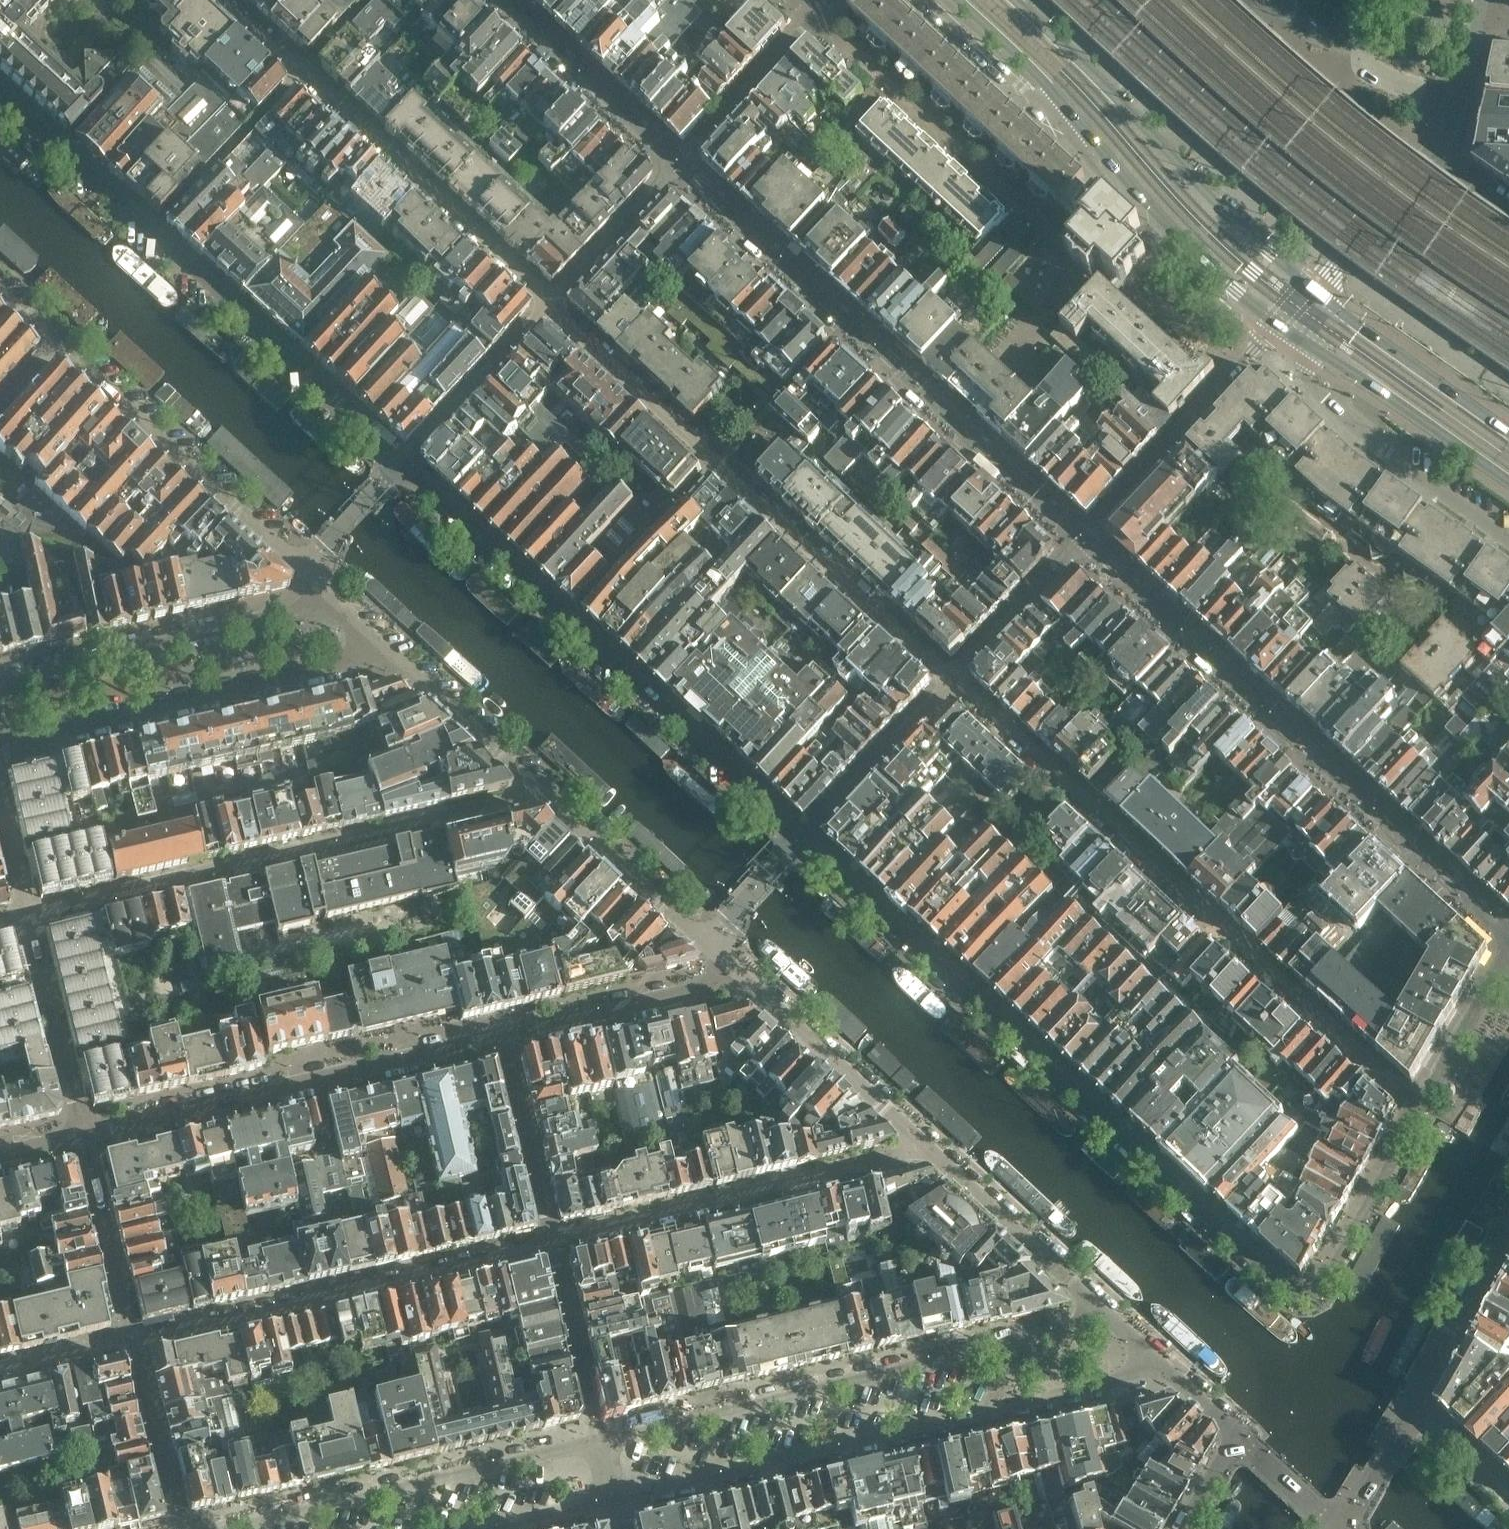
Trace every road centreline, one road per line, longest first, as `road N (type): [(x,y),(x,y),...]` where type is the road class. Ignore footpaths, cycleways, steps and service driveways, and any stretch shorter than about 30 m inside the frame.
road 1 (residential): [(1427,1115),(1327,1296),(1302,1298),(805,844)]
road 2 (residential): [(955,682),(1427,1115)]
road 3 (unclassified): [(1087,543),(1294,726),(1508,937)]
road 4 (residential): [(616,1498),(1127,1378),(1157,1363)]
road 5 (unclassified): [(676,170),(1087,543)]
road 6 (residential): [(549,304),(955,682)]
road 7 (residential): [(401,466),(805,844)]
road 8 (residential): [(0,89),(401,466)]
road 9 (residential): [(29,921),(539,789)]
road 10 (residential): [(1096,1307),(1067,1330),(601,1439)]
road 11 (residential): [(221,0),(549,304)]
road 12 (residential): [(81,1136),(500,1036)]
road 13 (residential): [(136,1340),(552,1241)]
road 14 (tertiary): [(1311,288),(1221,210),(1015,0)]
road 15 (residential): [(0,747),(343,666),(378,640)]
road 16 (residential): [(601,1439),(227,1528)]
road 17 (residential): [(552,1241),(900,1154),(916,1139)]
road 18 (residential): [(326,590),(308,607),(0,678)]
road 19 (residential): [(66,346),(303,569)]
road 20 (residential): [(1508,545),(1280,367),(1268,337)]
road 21 (tertiary): [(1280,325),(1508,483)]
road 22 (residential): [(1087,543),(1268,337)]
road 23 (residential): [(733,964),(916,1139)]
road 24 (residential): [(922,0),(1111,163)]
road 25 (unclassified): [(495,0),(676,170)]
road 26 (residential): [(500,1036),(708,984),(733,964)]
road 27 (residential): [(916,1139),(1096,1307)]
road 28 (tertiary): [(1508,431),(1311,288)]
road 29 (residential): [(1311,288),(1428,159),(1457,104)]
road 30 (tertiary): [(1111,163),(1201,260),(1280,325)]
road 31 (residential): [(539,789),(709,943)]
road 32 (residential): [(827,0),(676,170)]
road 33 (tertiary): [(958,0),(1047,86),(1111,163)]
road 34 (residential): [(81,1136),(29,921)]
road 35 (residential): [(805,844),(955,682)]
road 36 (residential): [(549,304),(401,466)]
road 37 (residential): [(378,640),(539,789)]
road 38 (residential): [(552,1241),(500,1036)]
road 39 (residential): [(81,1136),(136,1340)]
road 40 (residential): [(1413,1414),(1419,1388),(1508,1228)]
road 41 (residential): [(601,1439),(552,1241)]
road 42 (residential): [(136,1340),(182,1528)]
road 43 (residential): [(955,682),(1087,543)]
road 44 (residential): [(676,170),(549,304)]
road 45 (residential): [(1457,104),(1360,64),(1364,0)]
road 46 (residential): [(1427,1115),(1508,967)]
road 47 (residential): [(1235,1434),(1342,1528)]
road 48 (residential): [(401,466),(303,569)]
road 49 (residential): [(0,1371),(136,1340)]
road 50 (residential): [(709,943),(805,844)]
road 51 (residential): [(1345,1528),(1413,1414)]
road 52 (residential): [(487,1528),(616,1498)]
road 53 (residential): [(1508,1499),(1413,1414)]
road 54 (residential): [(29,921),(0,800)]

